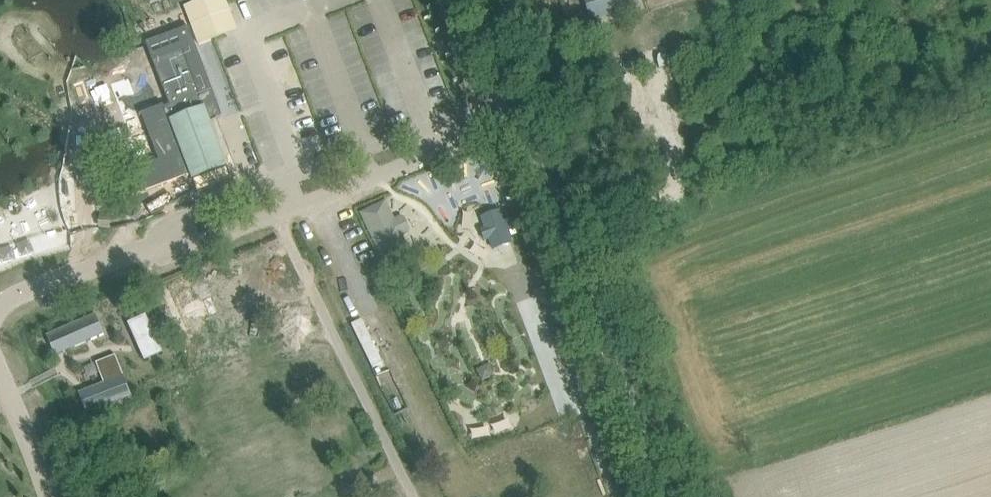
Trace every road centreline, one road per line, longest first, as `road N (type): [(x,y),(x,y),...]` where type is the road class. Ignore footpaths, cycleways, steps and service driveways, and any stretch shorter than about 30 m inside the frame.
road 1 (tertiary): [(671,496),(479,0)]

